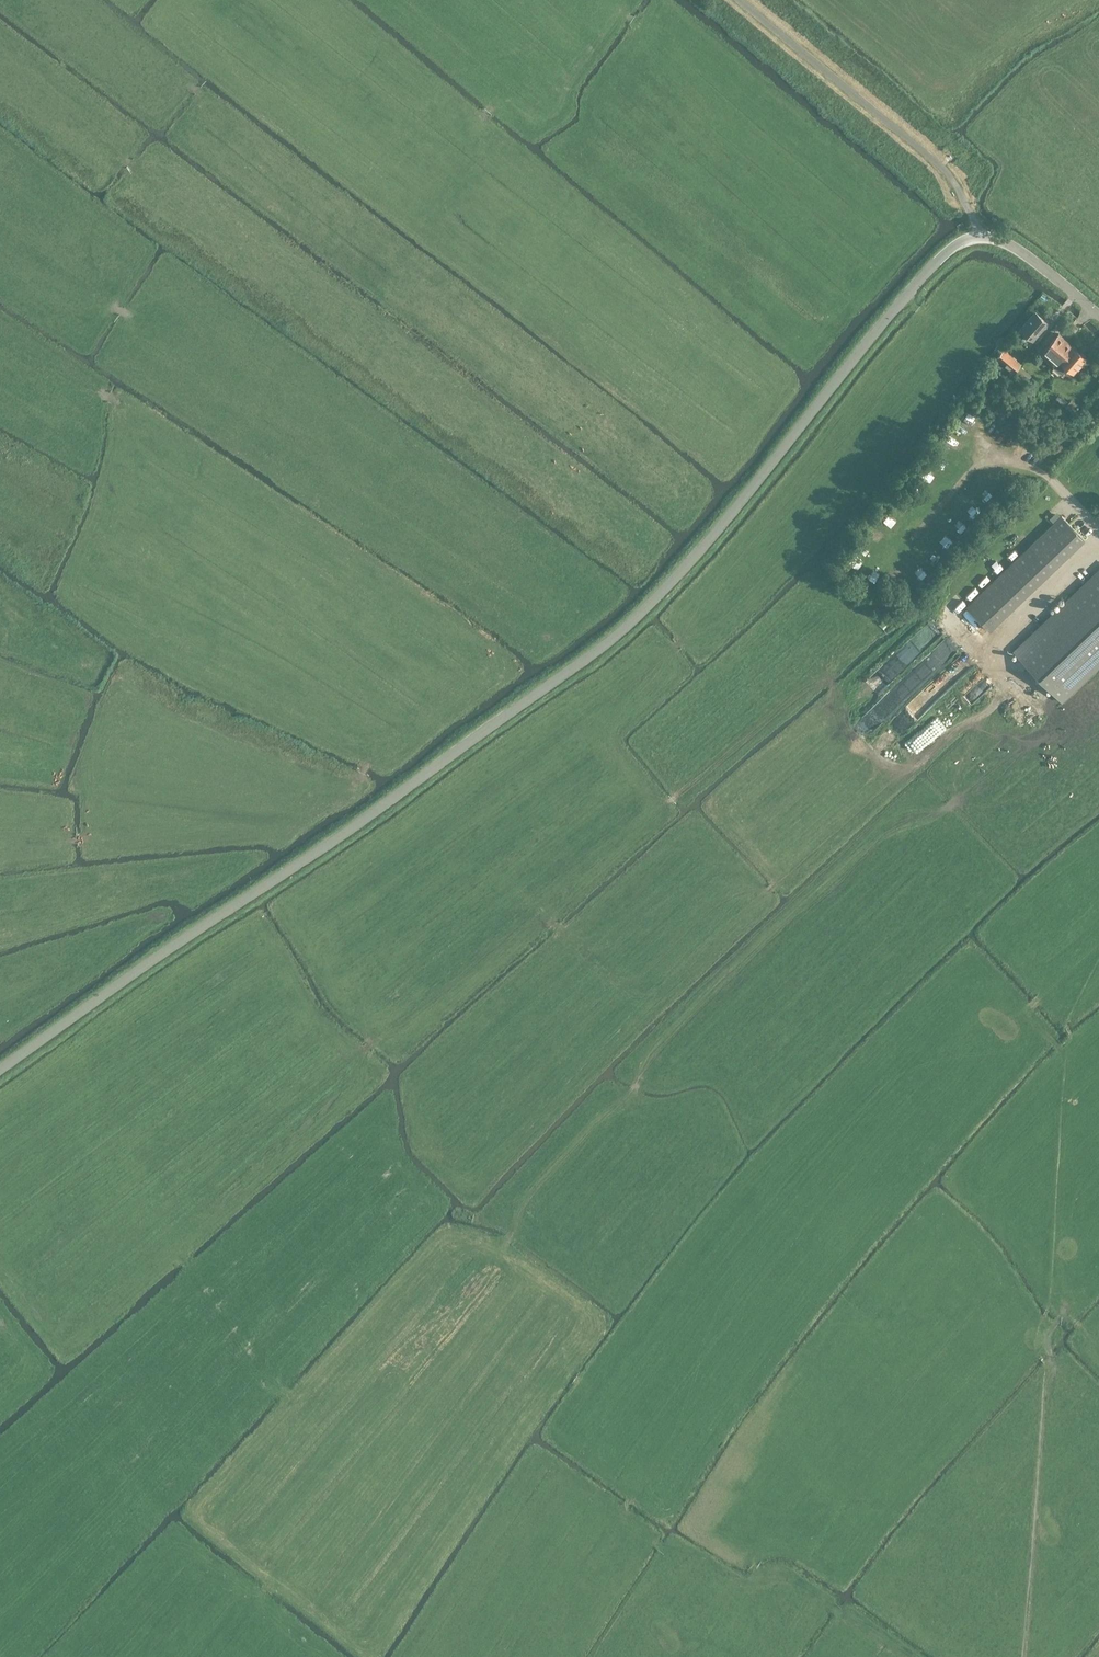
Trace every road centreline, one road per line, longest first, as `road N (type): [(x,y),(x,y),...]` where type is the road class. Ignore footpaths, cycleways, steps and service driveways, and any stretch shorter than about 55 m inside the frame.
road 1 (unclassified): [(0,1070),(618,634),(689,563),(958,243),(981,235),(1011,245),(1098,317)]

